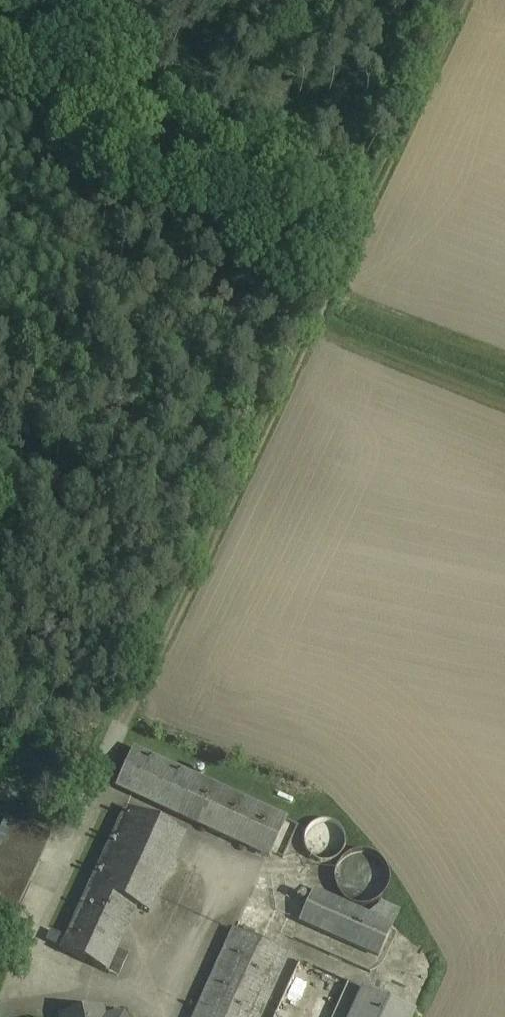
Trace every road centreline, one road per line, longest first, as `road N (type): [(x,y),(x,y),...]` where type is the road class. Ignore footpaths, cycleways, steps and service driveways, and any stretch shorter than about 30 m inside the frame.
road 1 (track): [(0,984),(468,0)]
road 2 (track): [(223,513),(0,466)]

